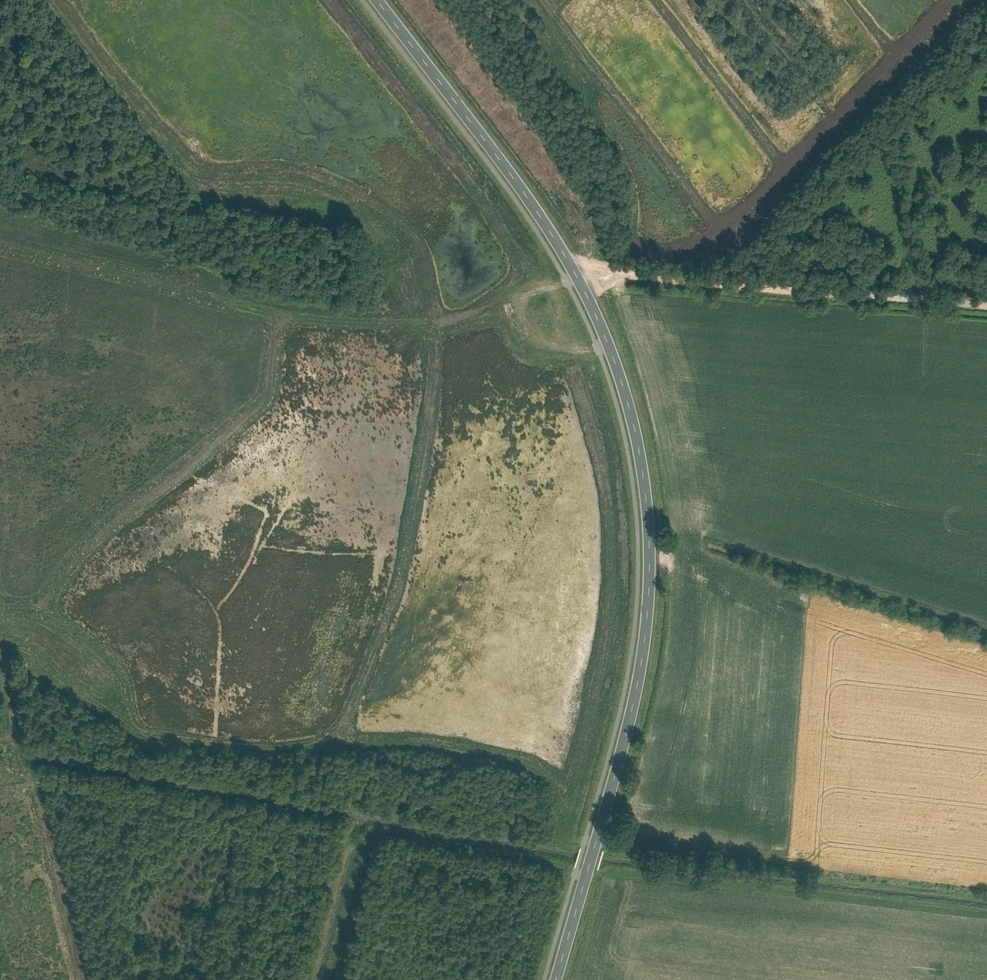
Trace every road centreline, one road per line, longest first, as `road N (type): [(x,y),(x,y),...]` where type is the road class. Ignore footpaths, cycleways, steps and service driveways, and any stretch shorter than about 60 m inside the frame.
road 1 (tertiary): [(555,979),(645,639),(650,544),(642,477),(628,400),(575,275),(488,130),(384,0)]
road 2 (track): [(986,302),(625,271),(565,278)]
road 3 (track): [(536,0),(701,208),(723,218),(783,157),(771,139)]
road 4 (track): [(665,0),(771,139)]
road 5 (track): [(783,157),(892,46)]
road 6 (track): [(853,0),(892,46),(938,0)]

